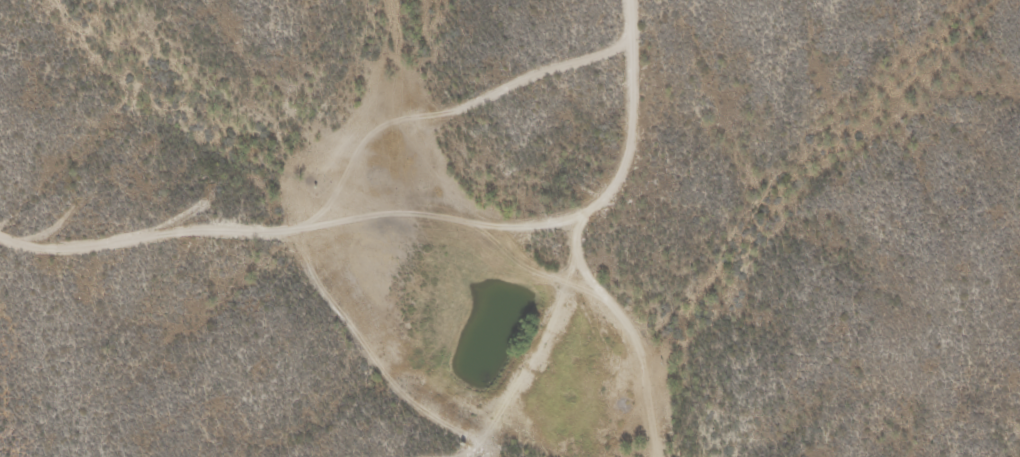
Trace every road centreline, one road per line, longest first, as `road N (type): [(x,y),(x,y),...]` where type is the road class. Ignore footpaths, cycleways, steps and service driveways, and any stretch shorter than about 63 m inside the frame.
road 1 (residential): [(639,0),(638,146),(609,200),(568,218),(160,232),(25,248),(0,236)]
road 2 (residential): [(658,427),(558,421),(485,404),(385,359),(357,277),(315,225)]
road 3 (residential): [(609,200),(582,250),(609,300),(644,336),(665,456)]

